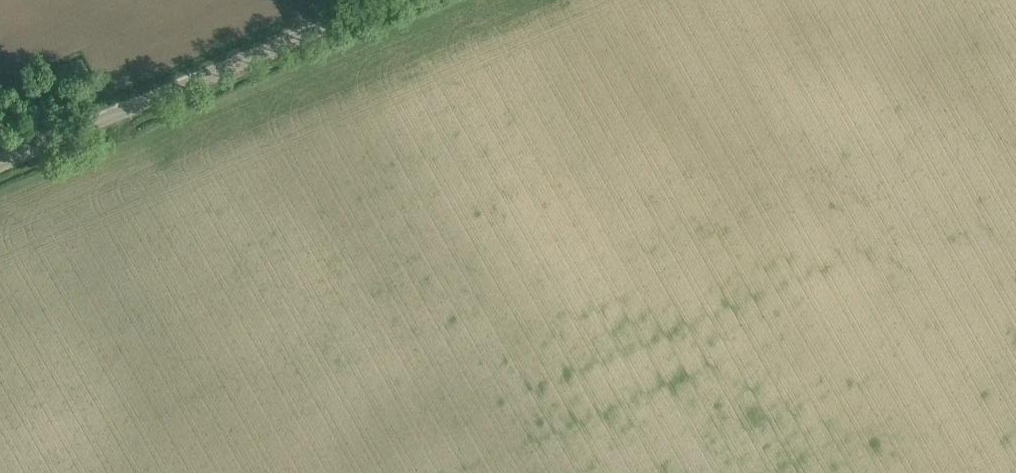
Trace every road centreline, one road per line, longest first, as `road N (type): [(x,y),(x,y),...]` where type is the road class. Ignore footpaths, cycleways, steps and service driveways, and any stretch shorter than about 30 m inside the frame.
road 1 (unclassified): [(0,163),(390,0)]

